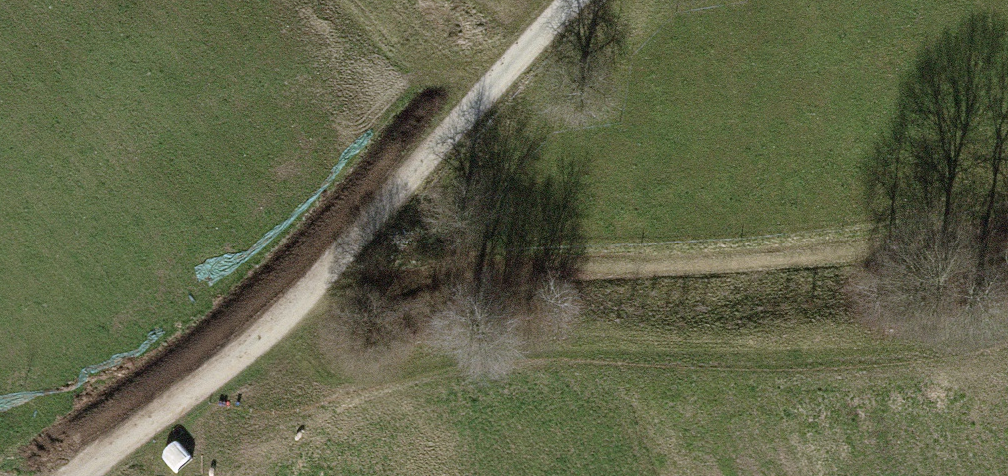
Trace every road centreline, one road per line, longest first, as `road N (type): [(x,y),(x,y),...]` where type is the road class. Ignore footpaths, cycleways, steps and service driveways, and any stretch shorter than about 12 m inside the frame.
road 1 (track): [(352,261),(401,293),(665,259),(886,246),(1007,213)]
road 2 (track): [(352,261),(580,0)]
road 3 (track): [(85,475),(260,344),(352,261)]

